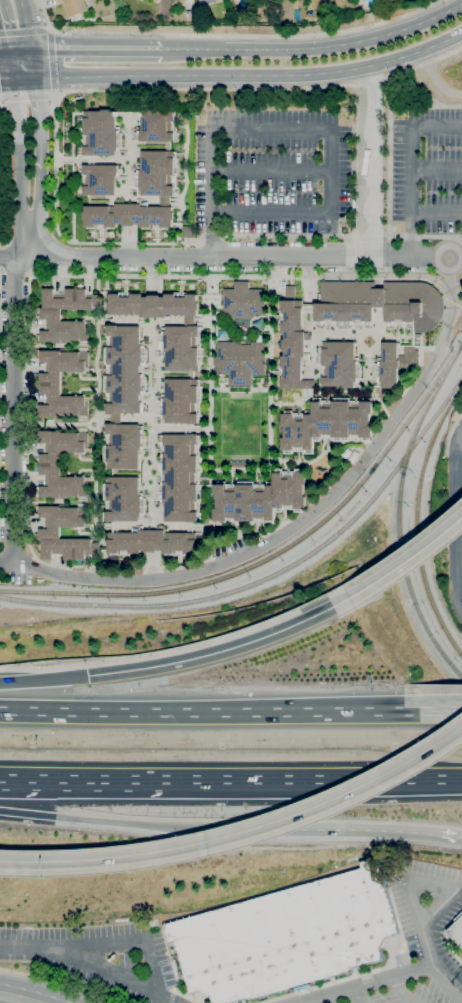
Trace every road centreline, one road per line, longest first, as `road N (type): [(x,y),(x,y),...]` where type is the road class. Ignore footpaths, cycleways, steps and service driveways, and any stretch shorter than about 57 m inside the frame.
road 1 (motorway): [(0,861),(128,858),(224,839),(327,804),(461,729)]
road 2 (motorway): [(441,711),(0,709)]
road 3 (residential): [(371,255),(17,257)]
road 4 (secondary): [(35,77),(296,74),(371,65)]
road 5 (residential): [(13,542),(23,560),(53,574),(158,580),(236,559),(295,525)]
road 6 (secondary): [(461,2),(385,35),(326,47),(163,50)]
road 7 (motorway): [(162,779),(461,779)]
road 8 (residential): [(17,257),(13,542)]
road 9 (motorway): [(350,598),(209,654),(89,675)]
road 10 (residential): [(295,525),(370,452),(426,375),(447,325)]
road 11 (motorway): [(0,811),(232,829)]
road 12 (motorway): [(232,829),(461,838)]
road 13 (motorway): [(0,778),(162,779)]
road 14 (residential): [(27,228),(40,182),(35,77)]
road 15 (residential): [(15,77),(27,228)]
road 16 (motorway): [(461,521),(350,598)]
road 17 (secondary): [(163,50),(31,49)]

